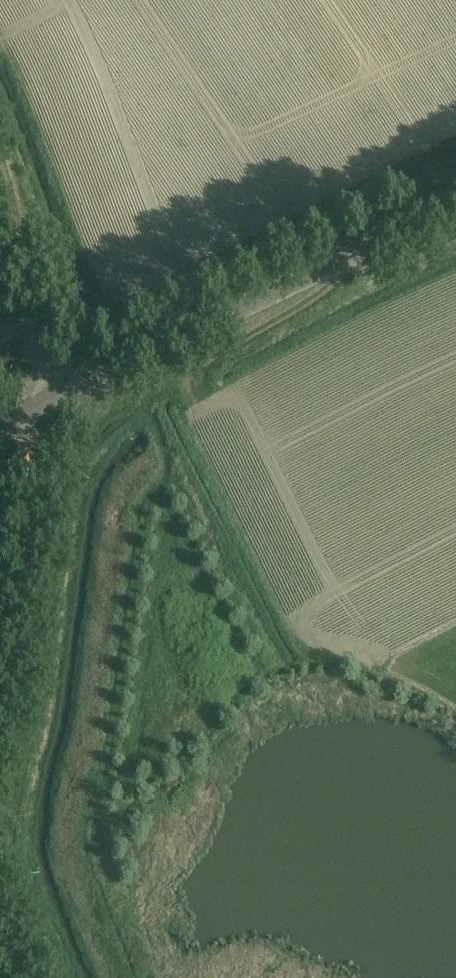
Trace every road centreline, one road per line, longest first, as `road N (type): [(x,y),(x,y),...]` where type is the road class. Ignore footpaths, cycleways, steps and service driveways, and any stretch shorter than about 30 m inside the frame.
road 1 (tertiary): [(53,401),(455,214)]
road 2 (unclassified): [(0,708),(36,452),(53,401)]
road 3 (unclassified): [(53,401),(0,266)]

